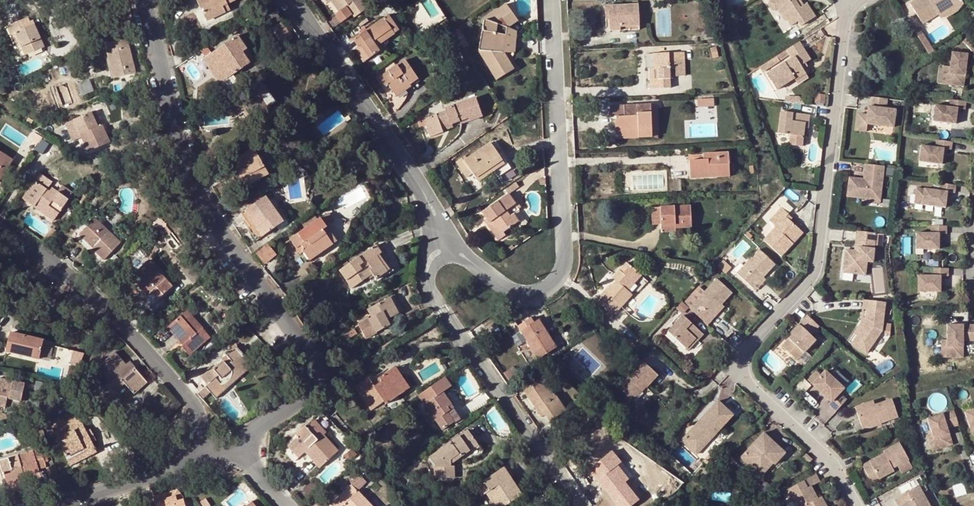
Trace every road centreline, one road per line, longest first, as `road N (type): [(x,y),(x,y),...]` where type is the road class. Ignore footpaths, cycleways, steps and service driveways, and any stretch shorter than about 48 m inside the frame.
road 1 (residential): [(857,505),(837,469),(753,394),(741,371),(741,358),(812,276),(848,11)]
road 2 (residential): [(145,0),(184,161),(207,209),(310,361),(305,388),(229,448)]
road 3 (residential): [(553,0),(568,264),(548,287),(507,289),(463,255),(435,212)]
road 4 (unclassified): [(435,212),(420,277),(575,505)]
road 5 (residential): [(229,448),(95,294),(26,244),(0,236)]
road 6 (residential): [(435,212),(292,0)]
road 7 (residential): [(229,448),(108,505)]

